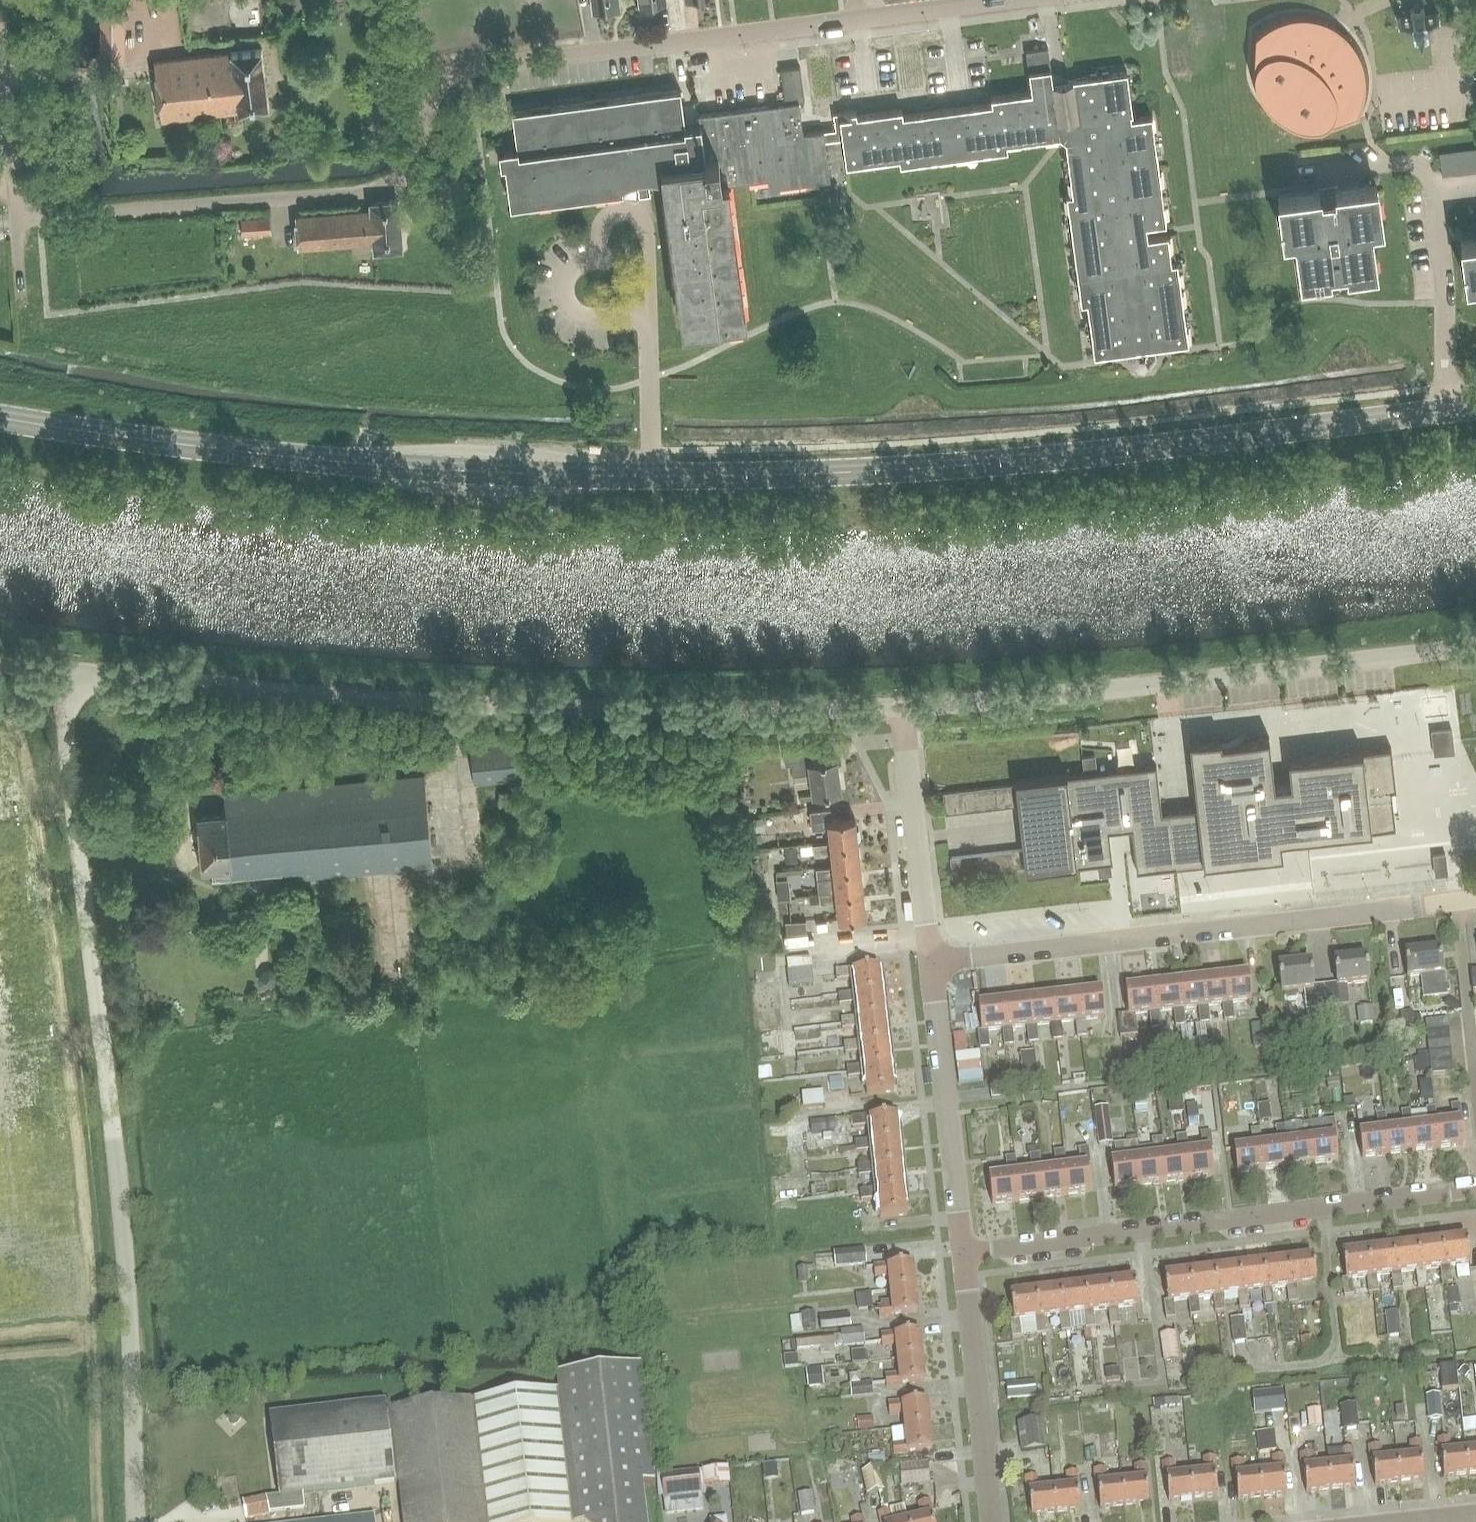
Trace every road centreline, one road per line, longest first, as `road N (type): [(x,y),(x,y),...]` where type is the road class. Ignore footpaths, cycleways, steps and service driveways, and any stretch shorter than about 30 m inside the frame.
road 1 (residential): [(0,25),(14,197),(22,212),(42,219),(379,193),(410,170),(422,90),(458,69),(1019,0)]
road 2 (residential): [(137,1521),(123,1245),(59,674)]
road 3 (residential): [(59,674),(445,705),(899,709)]
road 4 (secondary): [(649,479),(1013,464),(1475,408)]
road 5 (secondary): [(649,479),(313,460),(0,417)]
road 6 (residential): [(899,709),(1168,687),(1475,646)]
road 7 (residential): [(927,967),(1475,903)]
road 8 (residential): [(962,1257),(1475,1192)]
road 9 (residential): [(962,1257),(927,967)]
road 10 (residential): [(990,1521),(962,1257)]
road 11 (residential): [(927,967),(899,709)]

